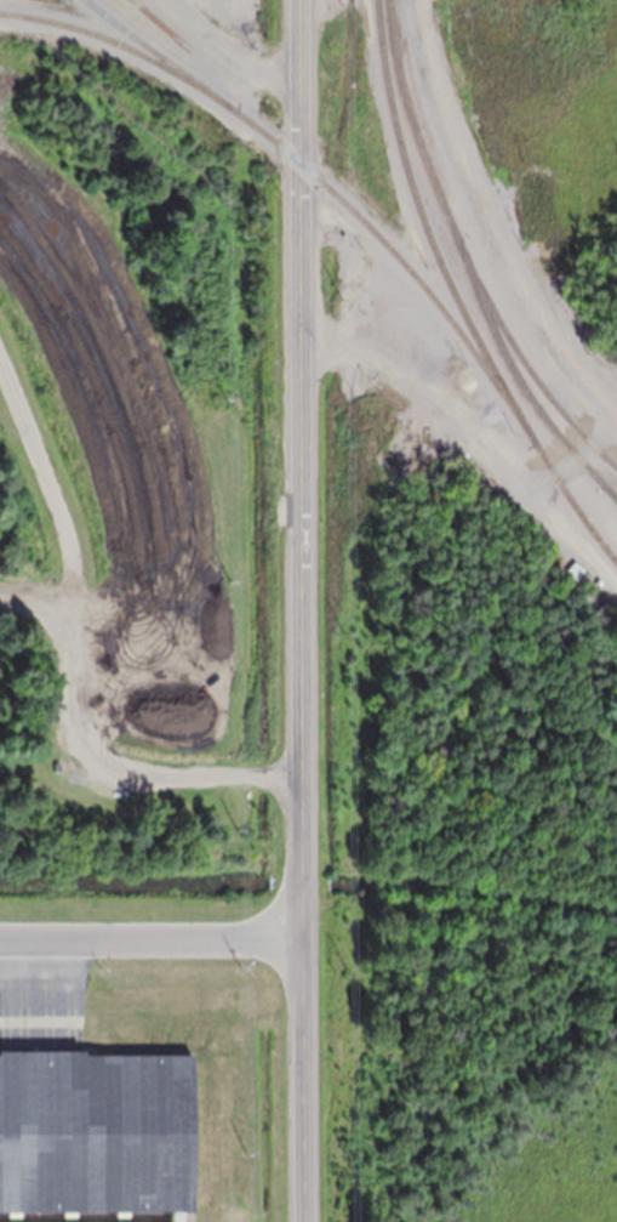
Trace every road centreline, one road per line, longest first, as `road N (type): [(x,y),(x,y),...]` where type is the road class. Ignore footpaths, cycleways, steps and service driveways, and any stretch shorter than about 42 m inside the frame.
road 1 (tertiary): [(298,1221),(298,160)]
road 2 (residential): [(0,940),(297,939)]
road 3 (tertiary): [(298,160),(298,0)]

